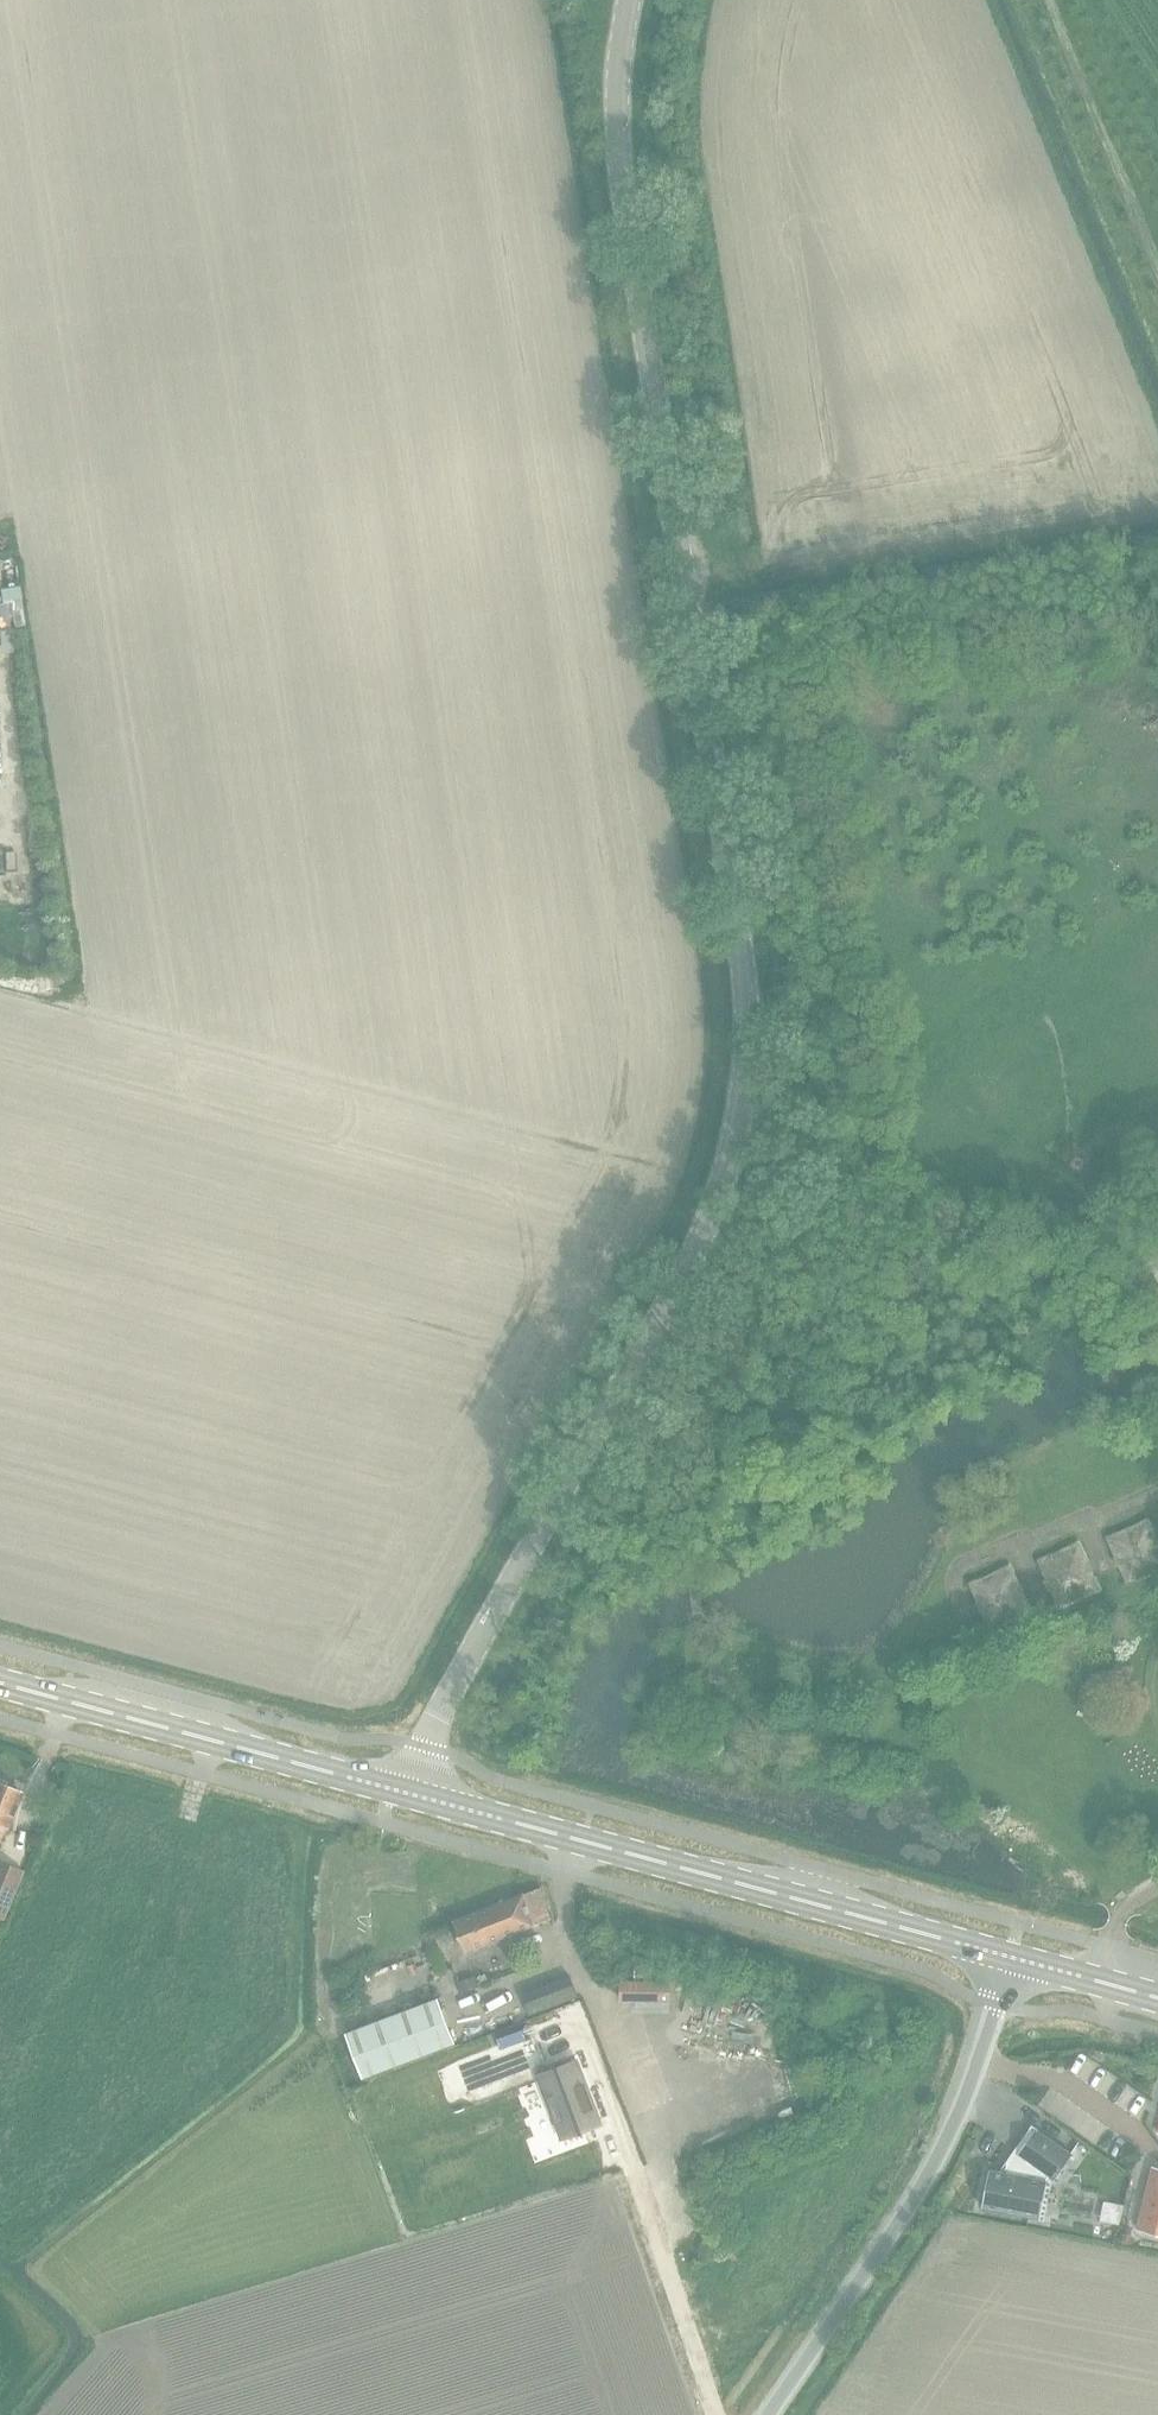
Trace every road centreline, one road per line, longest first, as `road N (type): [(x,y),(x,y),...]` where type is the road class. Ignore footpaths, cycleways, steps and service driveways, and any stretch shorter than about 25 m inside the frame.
road 1 (tertiary): [(396,1787),(689,1261),(721,1175),(750,1017),(700,700),(621,306),(608,152),(610,62),(626,0)]
road 2 (secondary): [(396,1787),(1010,1957)]
road 3 (unclassified): [(767,2414),(940,2149),(1010,1957)]
road 4 (secondary): [(0,1677),(396,1787)]
road 5 (secondary): [(1010,1957),(1157,1996)]

